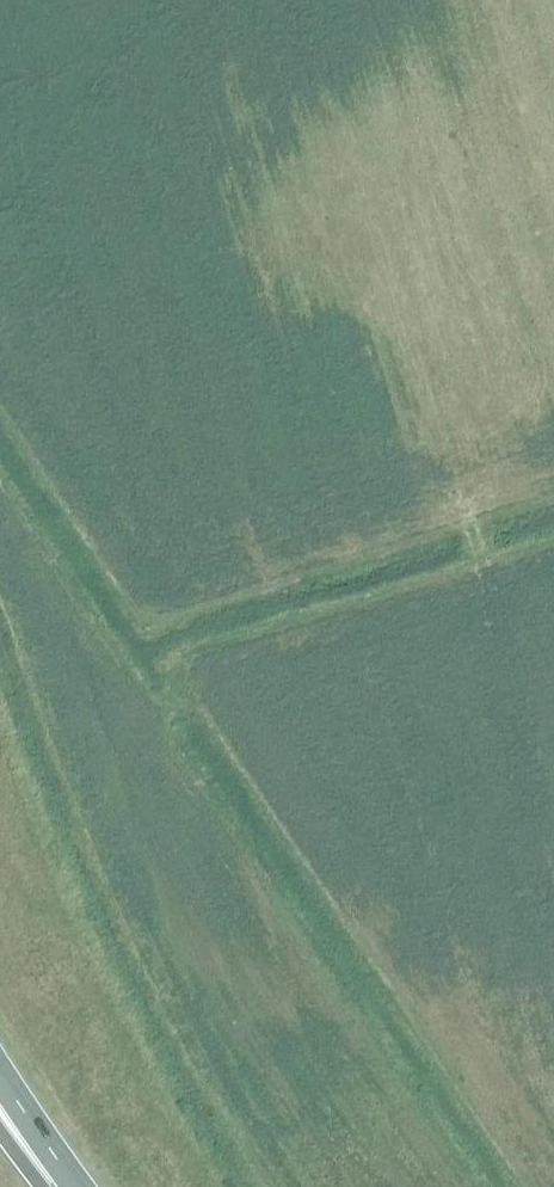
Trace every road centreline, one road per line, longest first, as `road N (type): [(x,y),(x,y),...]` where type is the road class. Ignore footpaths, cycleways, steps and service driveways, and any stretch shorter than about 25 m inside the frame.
road 1 (trunk): [(78,1186),(0,1072)]

